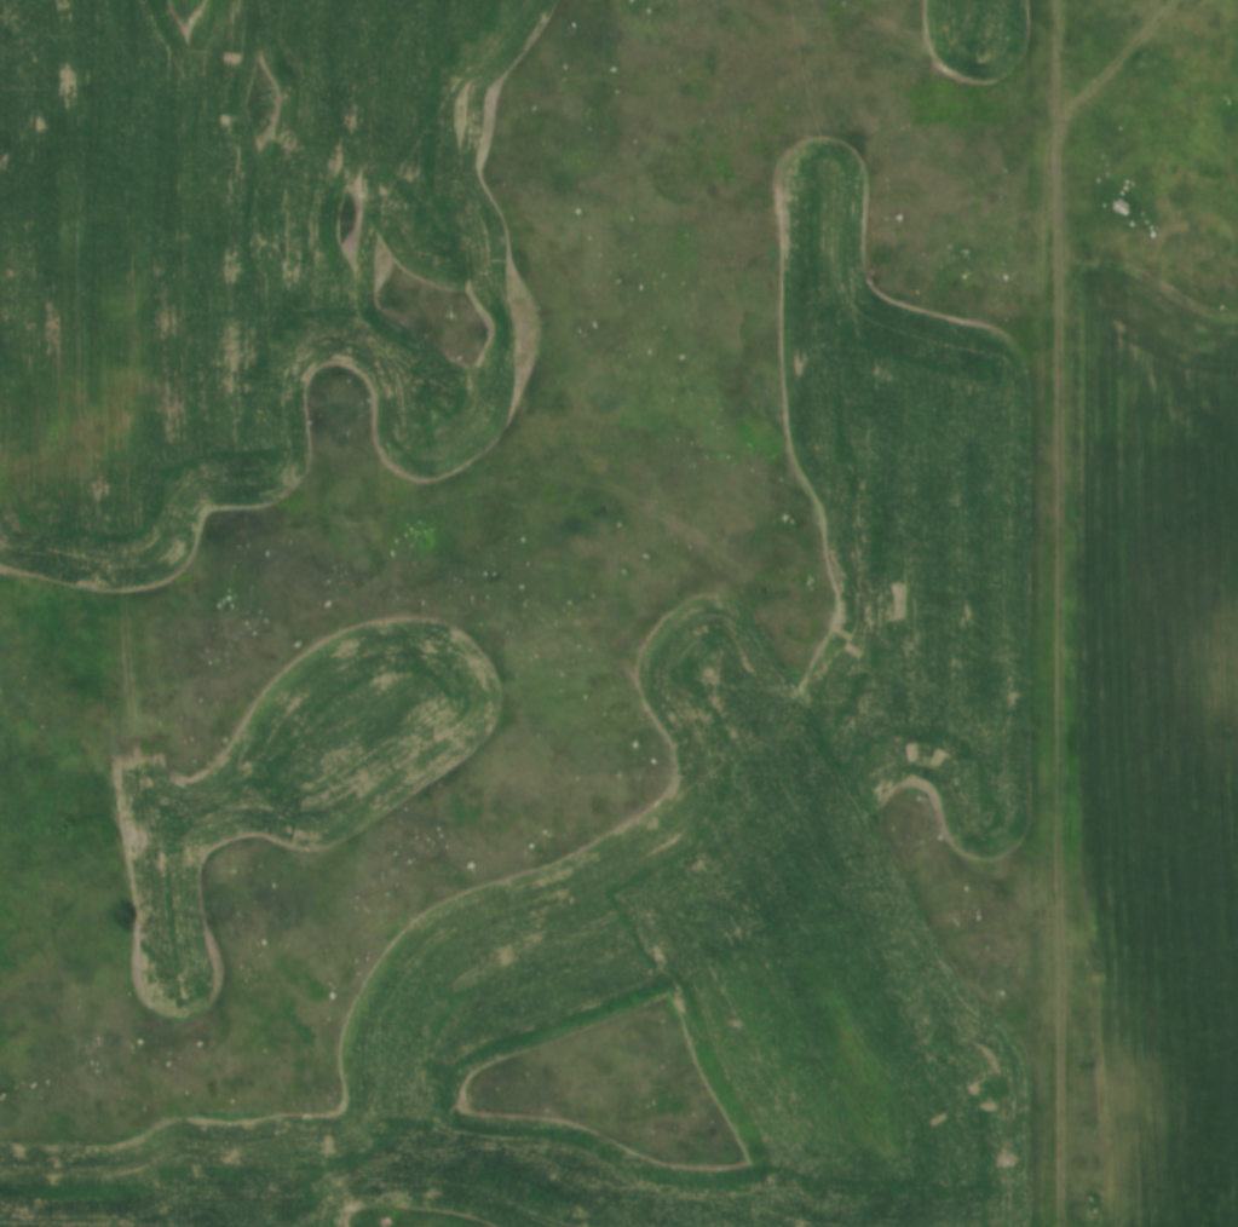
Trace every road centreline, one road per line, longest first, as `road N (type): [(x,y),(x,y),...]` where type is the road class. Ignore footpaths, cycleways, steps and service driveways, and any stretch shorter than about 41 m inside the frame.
road 1 (track): [(1051,1226),(1058,1008),(1043,689),(1043,376),(1056,0)]

